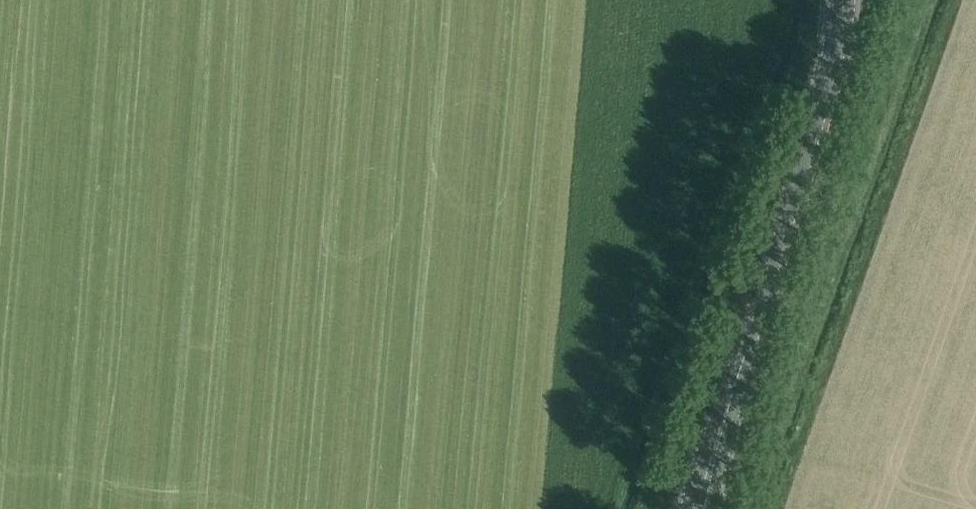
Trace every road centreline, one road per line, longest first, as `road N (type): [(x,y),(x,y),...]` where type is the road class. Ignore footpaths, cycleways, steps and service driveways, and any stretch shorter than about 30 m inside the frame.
road 1 (secondary): [(704,493),(834,55),(842,0)]

